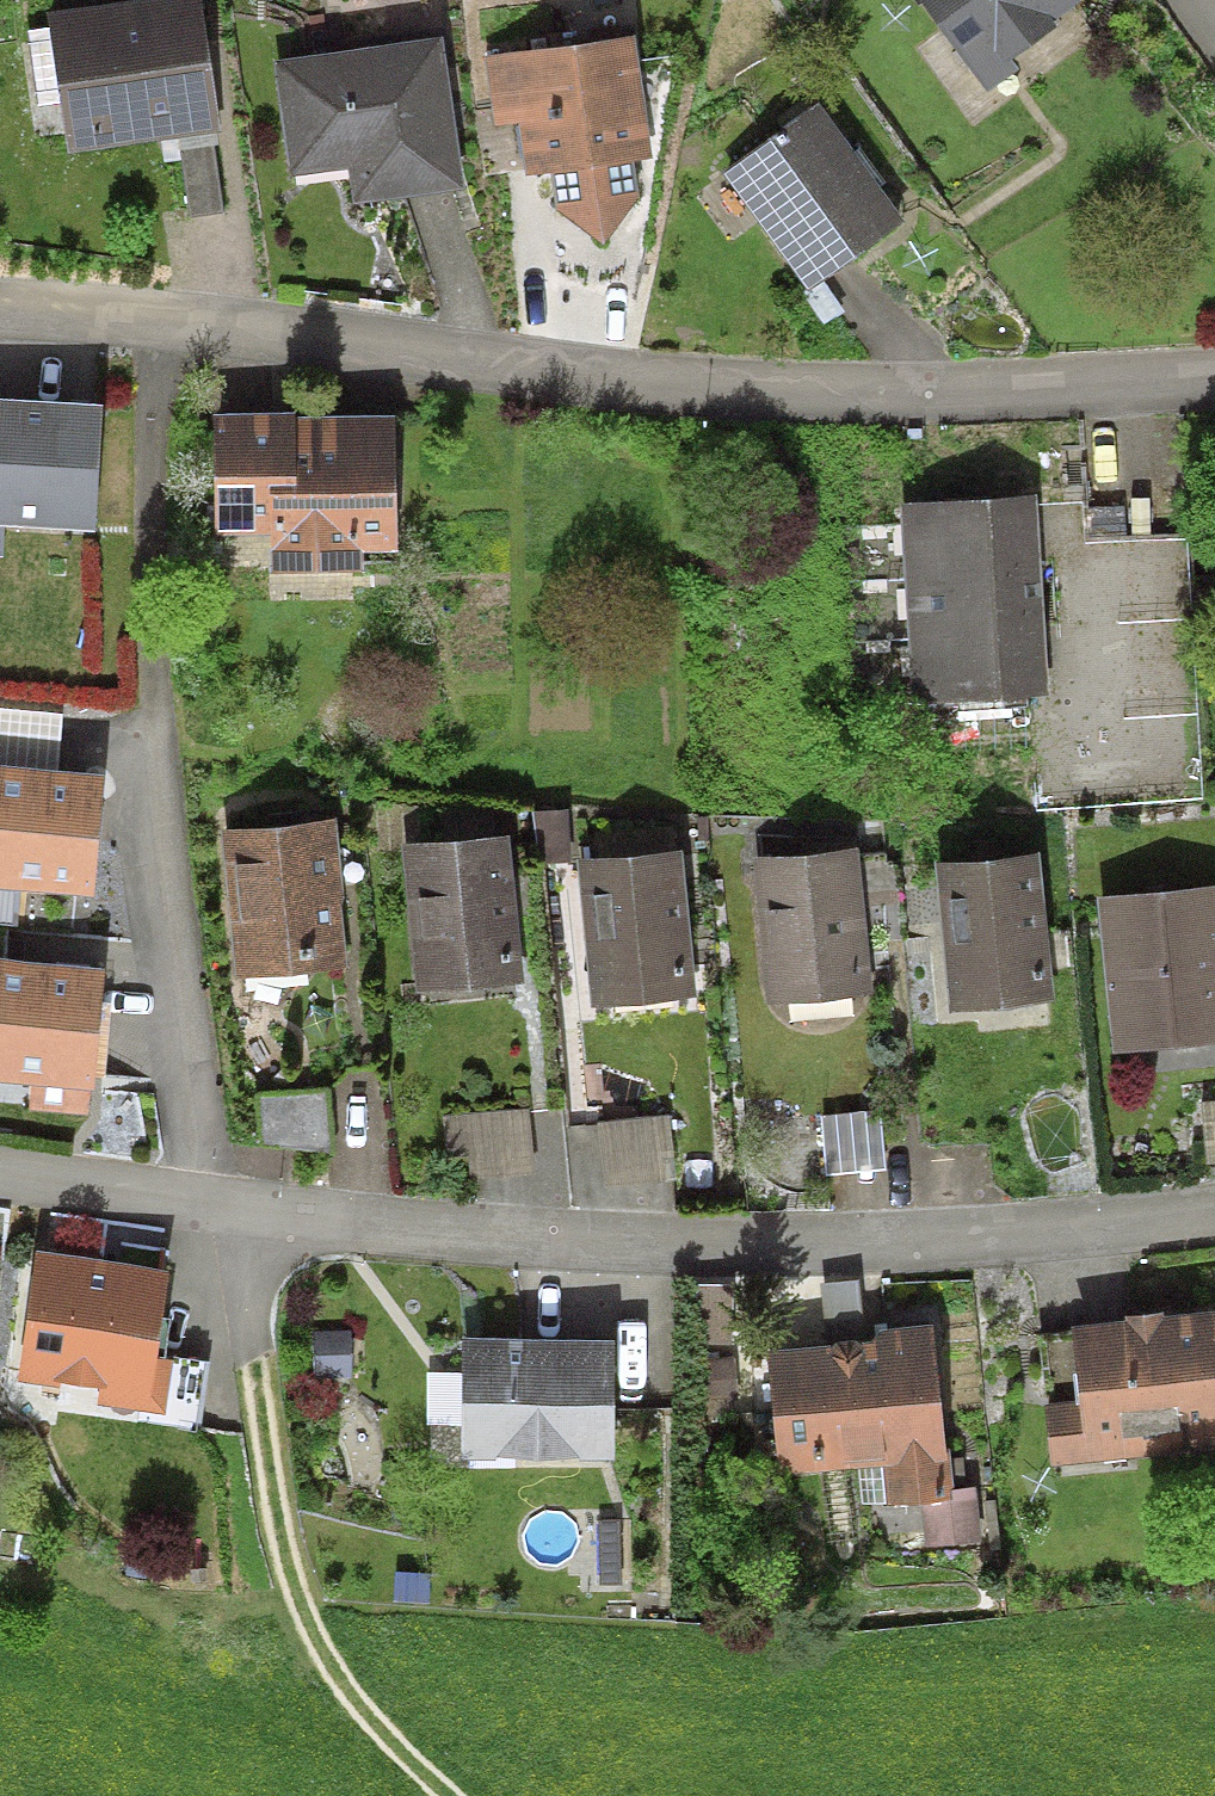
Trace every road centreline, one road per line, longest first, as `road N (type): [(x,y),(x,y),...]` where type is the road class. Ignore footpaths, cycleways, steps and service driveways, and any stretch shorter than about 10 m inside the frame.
road 1 (residential): [(180,327),(688,387),(865,398),(1214,381)]
road 2 (residential): [(217,1194),(463,1230),(756,1245),(984,1237),(1214,1208)]
road 3 (residential): [(180,327),(158,579),(156,744),(171,932),(217,1194)]
road 4 (track): [(217,1194),(250,1433),(291,1573),(334,1662),(385,1738),(449,1795)]
road 5 (residential): [(217,1194),(0,1163)]
road 6 (residential): [(0,315),(180,327)]

